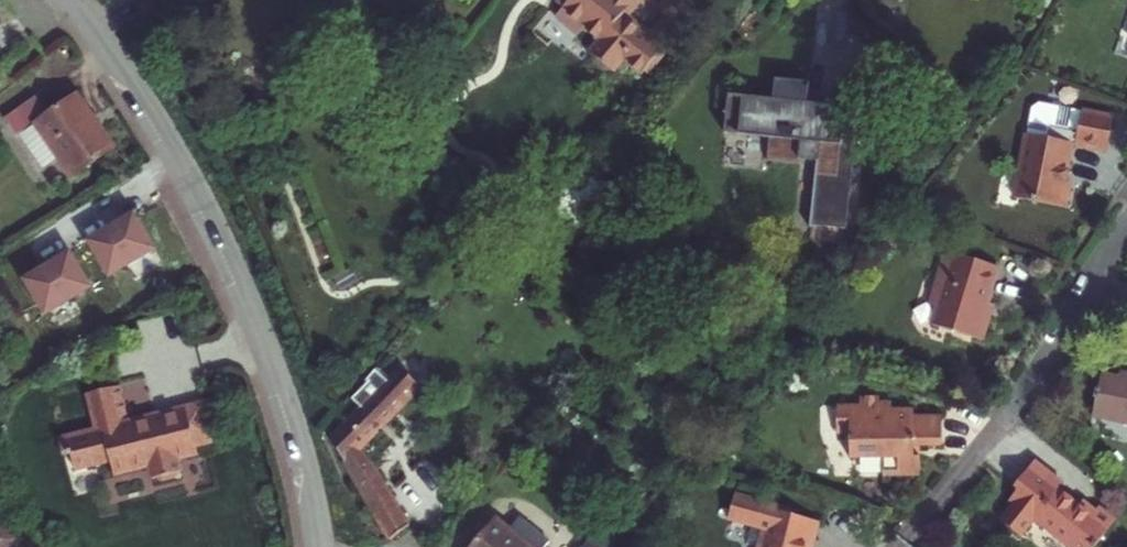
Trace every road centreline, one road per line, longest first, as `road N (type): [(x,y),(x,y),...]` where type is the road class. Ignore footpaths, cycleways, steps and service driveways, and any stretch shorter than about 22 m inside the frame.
road 1 (tertiary): [(77,0),(159,124),(238,276),(295,430),(320,546)]
road 2 (residential): [(1083,301),(1016,405),(899,546)]

